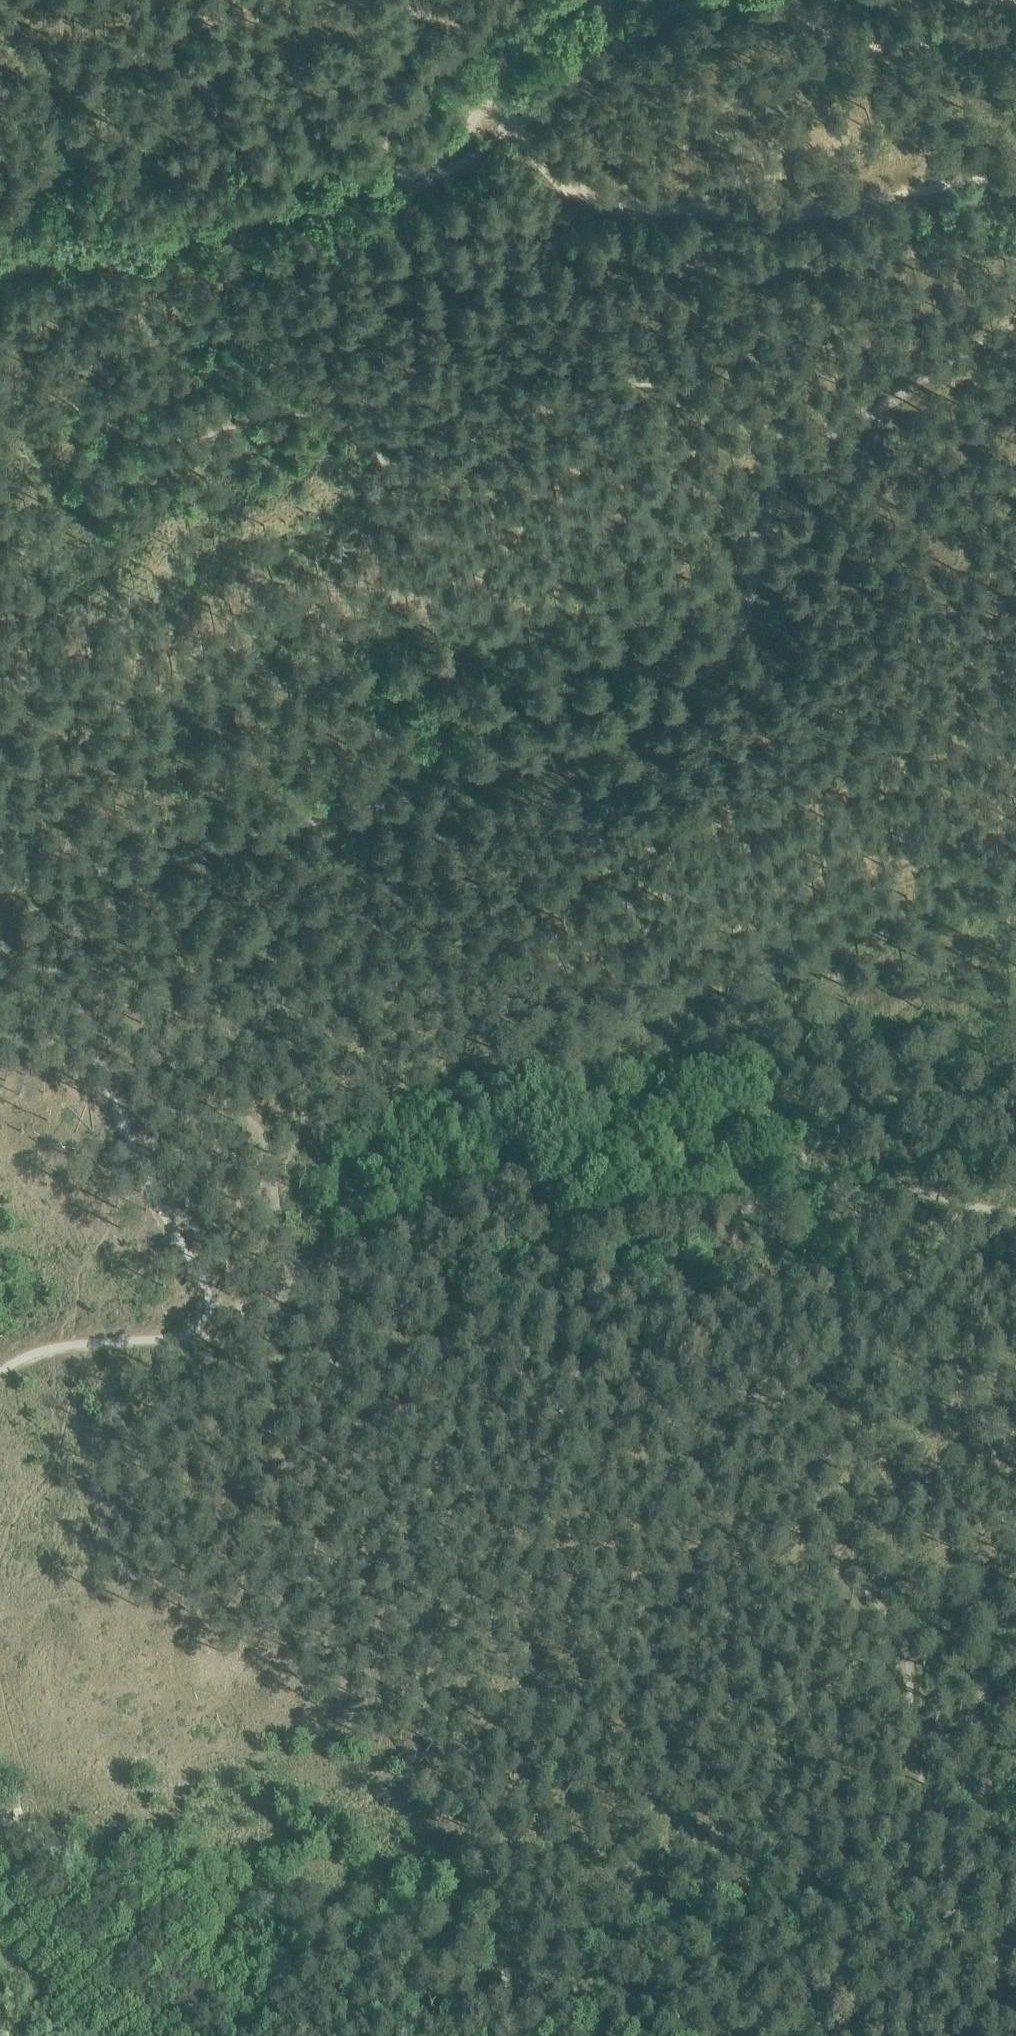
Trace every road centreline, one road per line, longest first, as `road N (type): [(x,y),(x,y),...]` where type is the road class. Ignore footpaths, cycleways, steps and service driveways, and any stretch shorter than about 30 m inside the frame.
road 1 (track): [(1015,1974),(958,1944),(926,1889),(892,1651),(723,1379),(597,1222),(701,1212),(841,1170),(974,1199),(1015,1193)]
road 2 (track): [(1015,185),(904,191),(829,212),(757,220),(599,201),(570,192),(543,170),(518,142),(488,83)]

